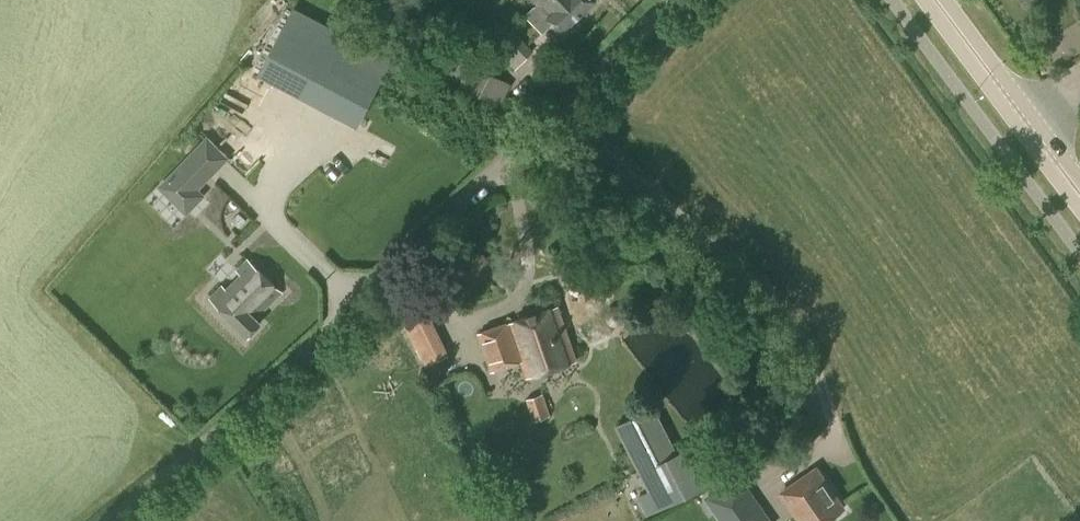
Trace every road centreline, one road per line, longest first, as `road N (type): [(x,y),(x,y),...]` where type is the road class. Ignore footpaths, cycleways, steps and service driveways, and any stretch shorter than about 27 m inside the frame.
road 1 (unclassified): [(106,520),(345,321),(672,0)]
road 2 (primary): [(1079,188),(937,0)]

